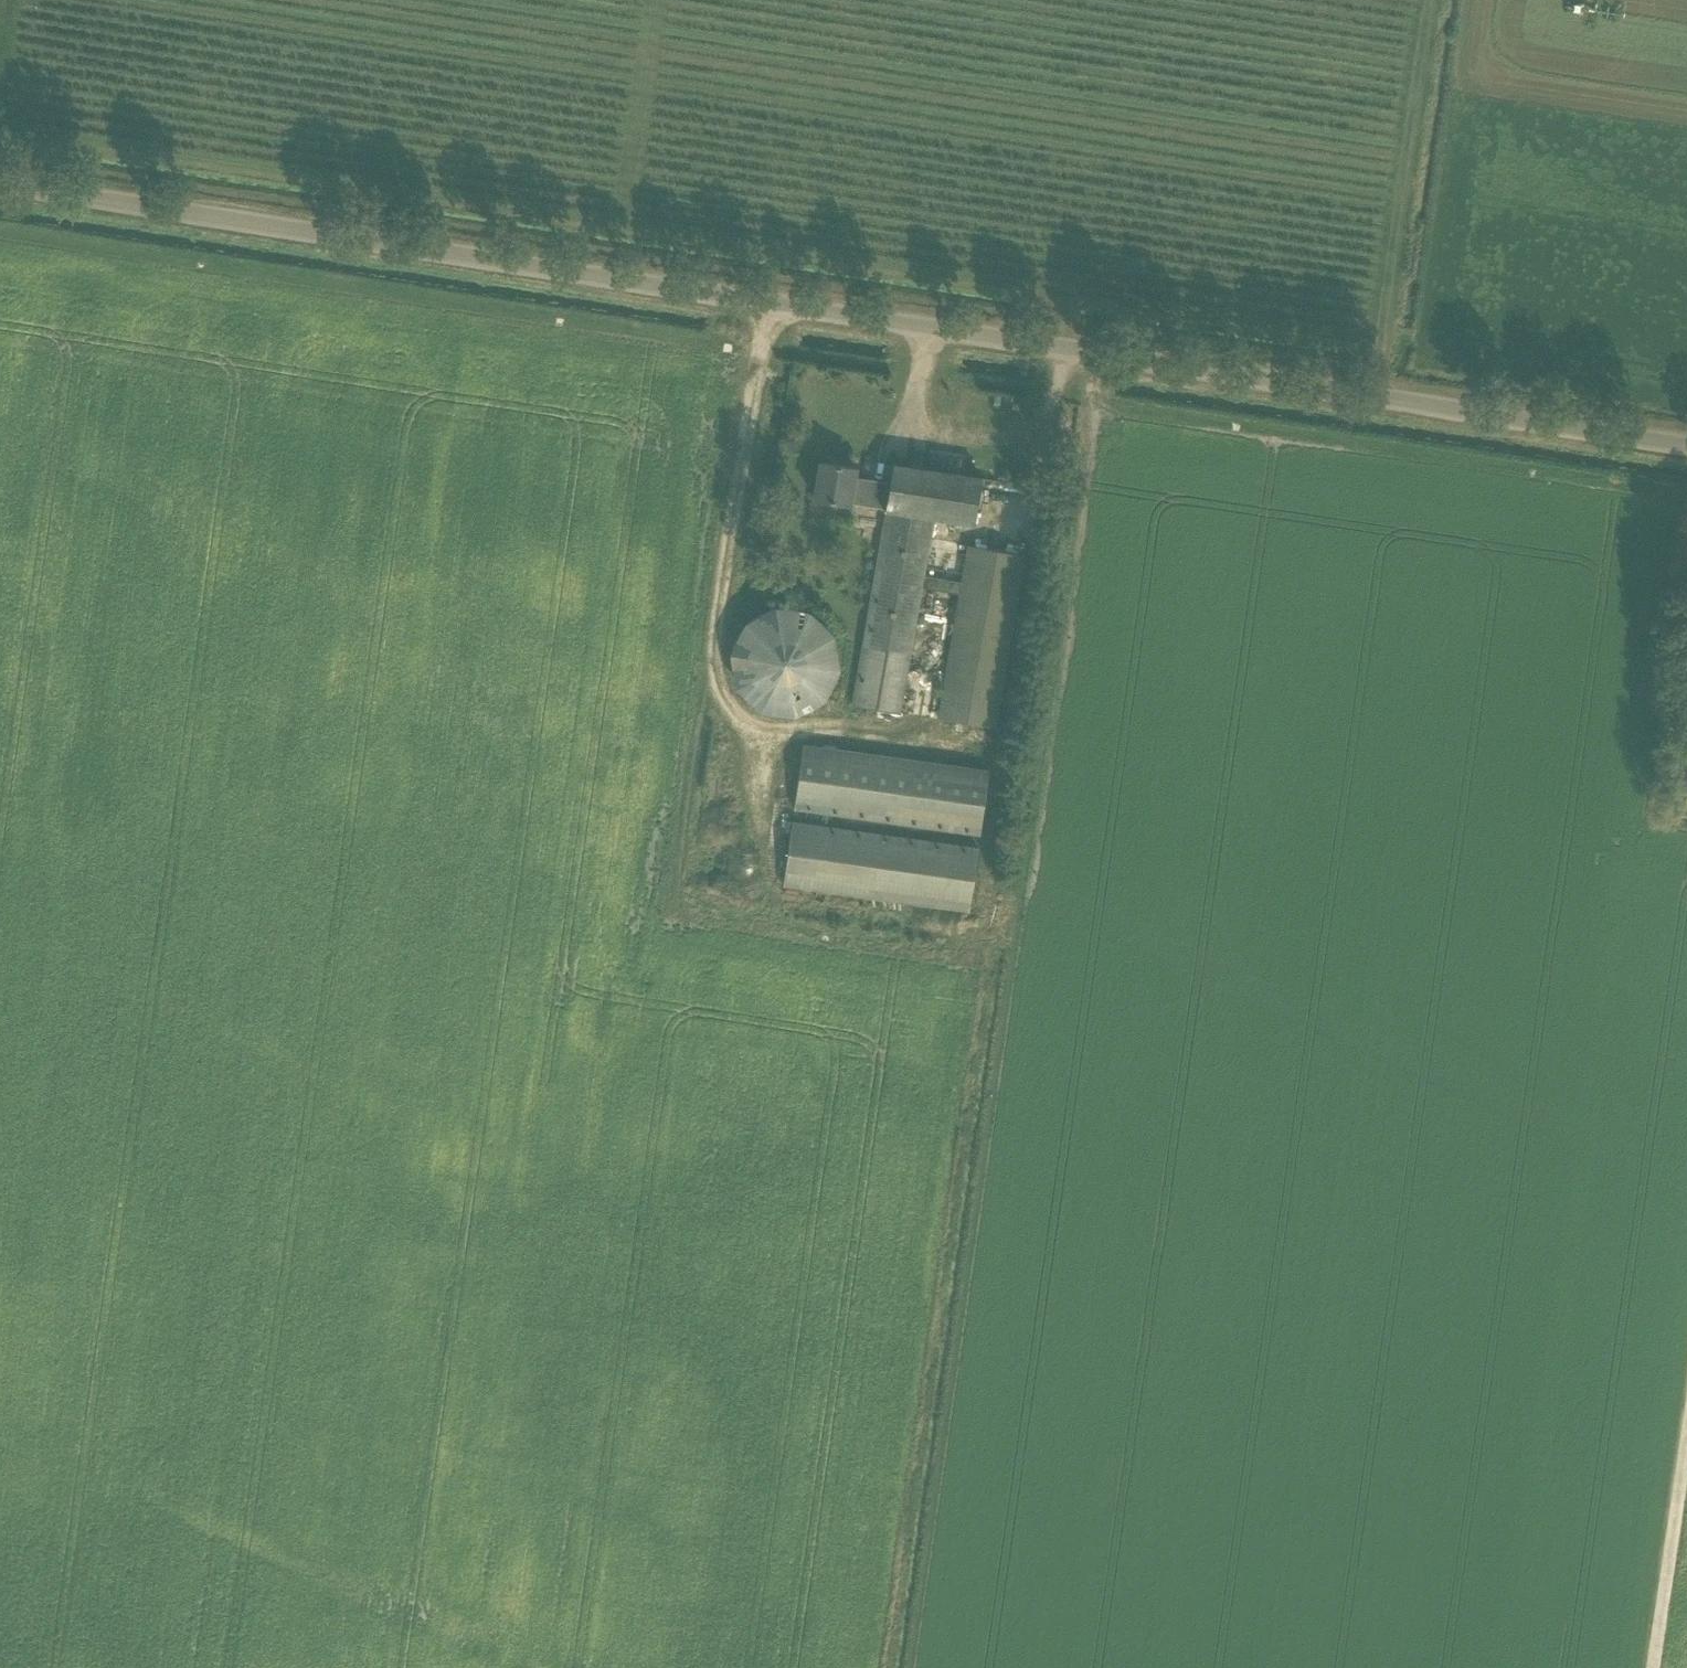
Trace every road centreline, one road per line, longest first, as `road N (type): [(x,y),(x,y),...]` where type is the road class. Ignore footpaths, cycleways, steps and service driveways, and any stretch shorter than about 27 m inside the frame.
road 1 (unclassified): [(1686,445),(0,181)]
road 2 (track): [(882,1667),(997,885)]
road 3 (track): [(1686,1430),(1654,1667)]

